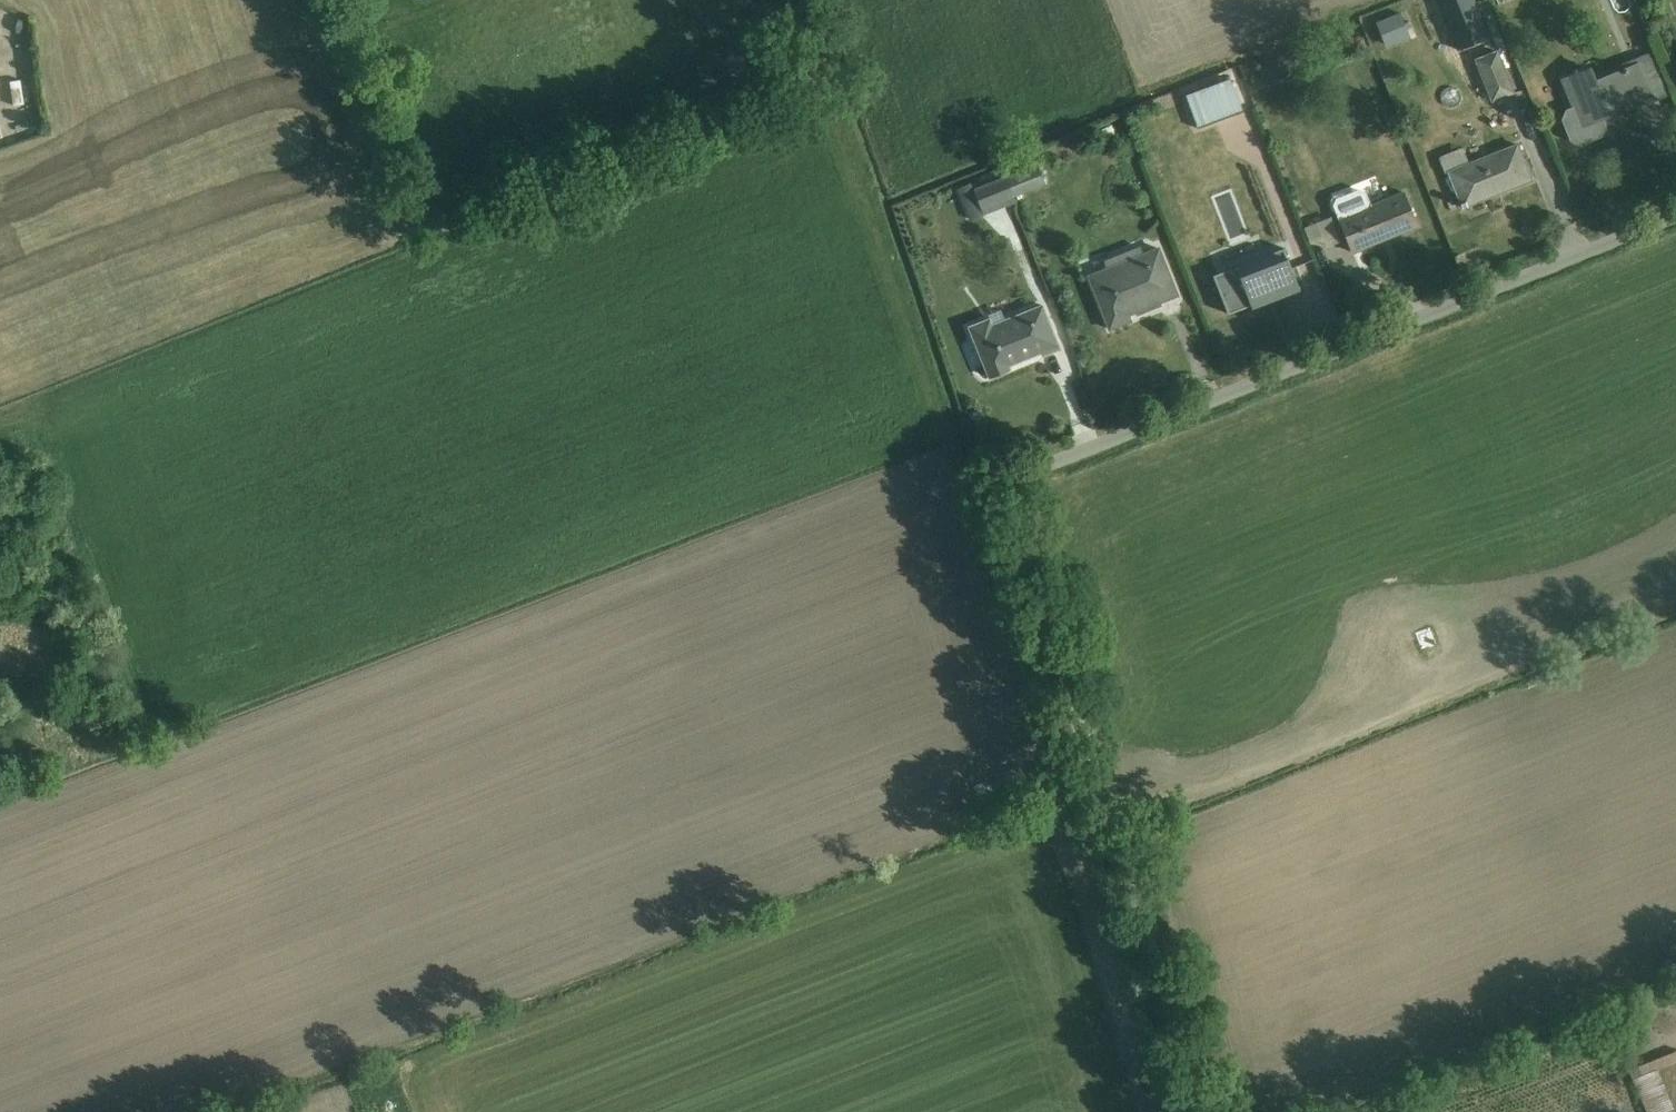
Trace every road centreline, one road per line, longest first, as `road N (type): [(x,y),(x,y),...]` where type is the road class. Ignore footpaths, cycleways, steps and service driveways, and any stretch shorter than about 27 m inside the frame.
road 1 (residential): [(1207,1111),(1011,507),(1019,484),(1049,462),(1675,215)]

